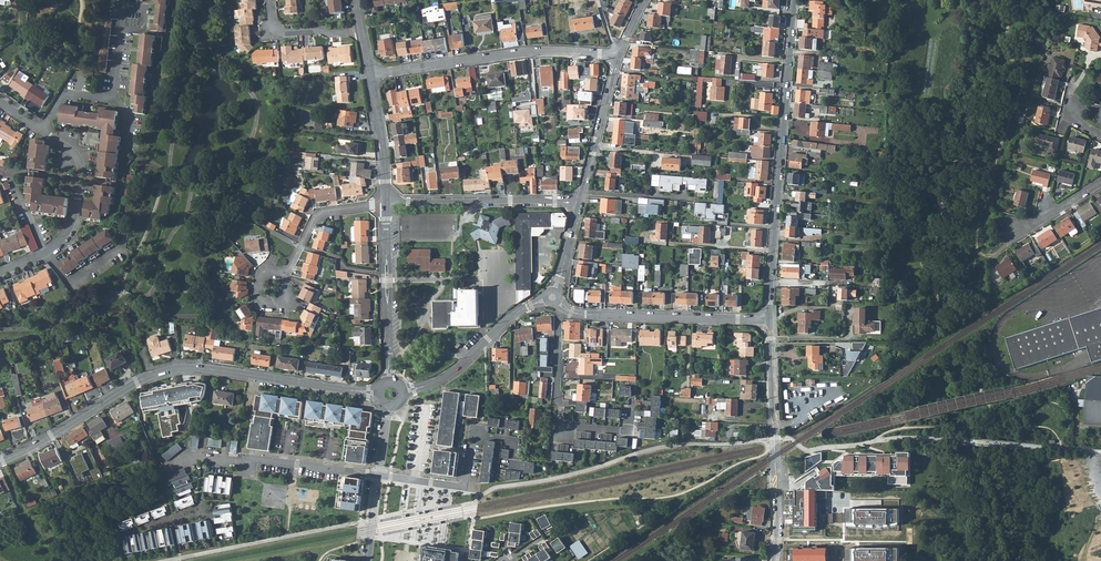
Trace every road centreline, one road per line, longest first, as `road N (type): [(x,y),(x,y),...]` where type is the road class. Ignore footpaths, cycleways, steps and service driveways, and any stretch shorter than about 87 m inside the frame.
road 1 (residential): [(0,462),(143,378),(173,369),(378,394)]
road 2 (residential): [(769,321),(794,0)]
road 3 (residential): [(371,74),(524,53),(618,55)]
road 4 (residential): [(775,560),(769,321)]
road 5 (residential): [(633,403),(626,432),(562,433),(556,306)]
road 6 (residential): [(557,305),(579,314),(769,321)]
road 7 (residential): [(170,468),(204,459),(263,461),(378,476)]
road 8 (residential): [(516,460),(518,442),(474,436),(463,486),(378,476)]
road 9 (residential): [(386,203),(579,203)]
road 10 (residential): [(402,391),(451,374),(517,312),(545,302)]
road 11 (residential): [(121,29),(112,97),(65,93),(40,132)]
road 12 (residential): [(579,203),(618,55)]
road 13 (residential): [(286,275),(319,216),(386,203)]

